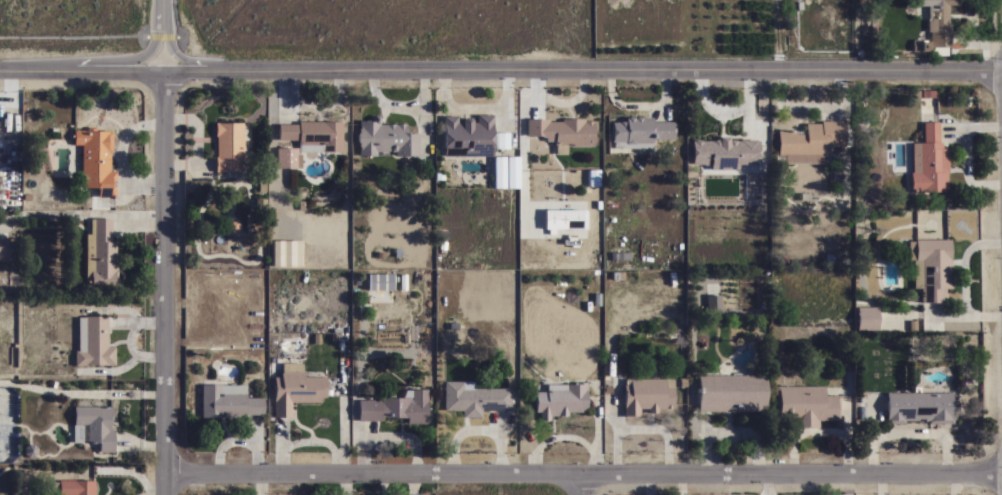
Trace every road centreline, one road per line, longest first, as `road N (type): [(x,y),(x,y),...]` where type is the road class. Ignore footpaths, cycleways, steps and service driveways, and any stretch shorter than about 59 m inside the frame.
road 1 (tertiary): [(1001,73),(0,69)]
road 2 (residential): [(1001,476),(165,477)]
road 3 (residential): [(165,494),(166,71)]

